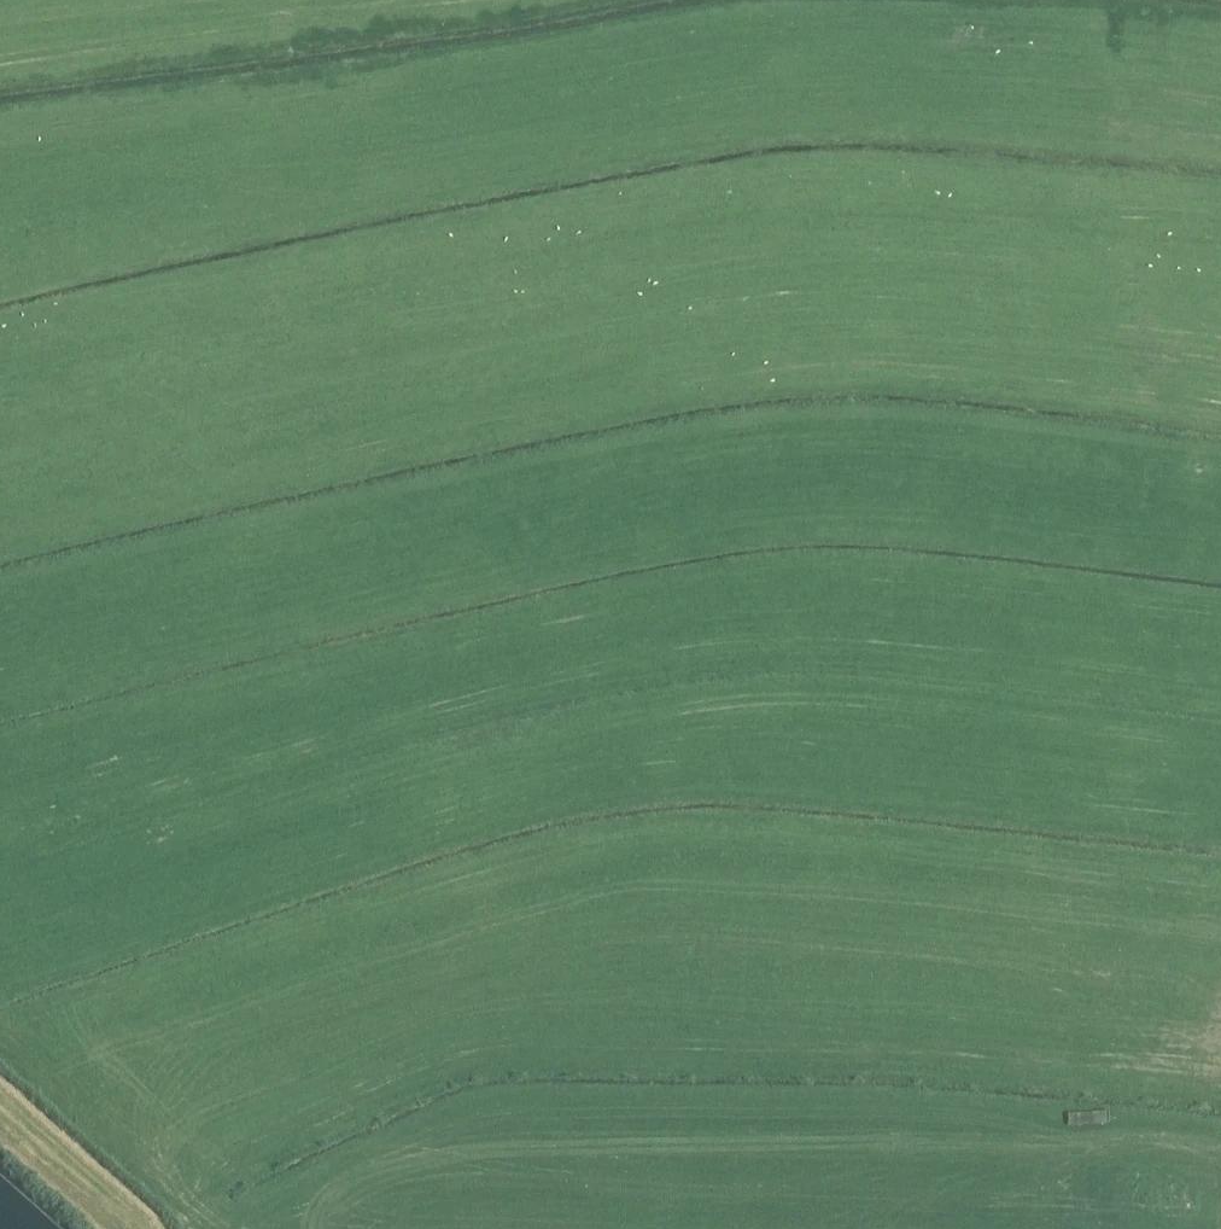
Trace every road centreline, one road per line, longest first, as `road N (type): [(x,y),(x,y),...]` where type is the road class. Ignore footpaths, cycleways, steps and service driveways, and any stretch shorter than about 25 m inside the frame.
road 1 (track): [(0,1114),(138,1228)]

